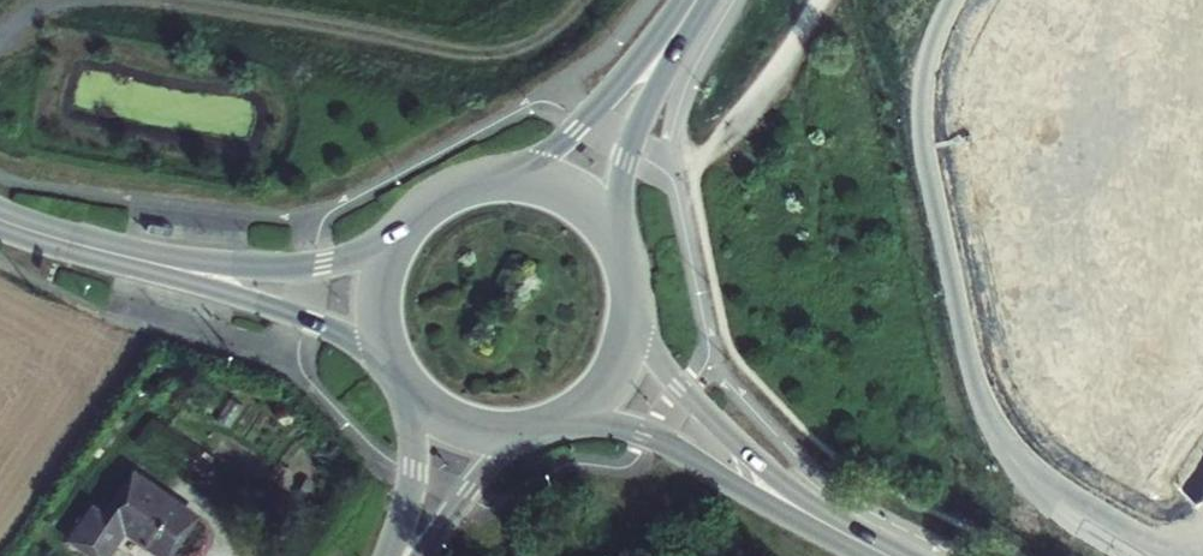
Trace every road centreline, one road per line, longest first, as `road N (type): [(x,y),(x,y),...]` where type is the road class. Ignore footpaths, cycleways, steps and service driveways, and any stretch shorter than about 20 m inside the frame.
road 1 (track): [(155,0),(485,54),(537,42),(585,0)]
road 2 (secondary): [(892,555),(776,481),(701,410),(651,344),(632,293)]
road 3 (secondary): [(559,421),(638,431),(779,511),(880,555)]
road 4 (secondary): [(412,222),(359,253),(313,265),(132,257)]
road 5 (secondary): [(132,257),(328,328),(394,365)]
road 6 (secondary): [(690,0),(565,139),(498,181)]
road 7 (secondary): [(617,246),(630,149),(698,0)]
road 8 (secondary): [(412,391),(412,470),(389,555)]
road 9 (secondary): [(419,555),(530,431)]
road 10 (secondary): [(559,421),(601,390),(621,361),(632,293)]
road 11 (secondary): [(412,222),(393,250),(380,299),(394,365)]
road 12 (secondary): [(617,246),(567,196),(498,181)]
road 13 (secondary): [(132,257),(0,219)]
road 14 (secondary): [(412,391),(457,423),(530,431)]

